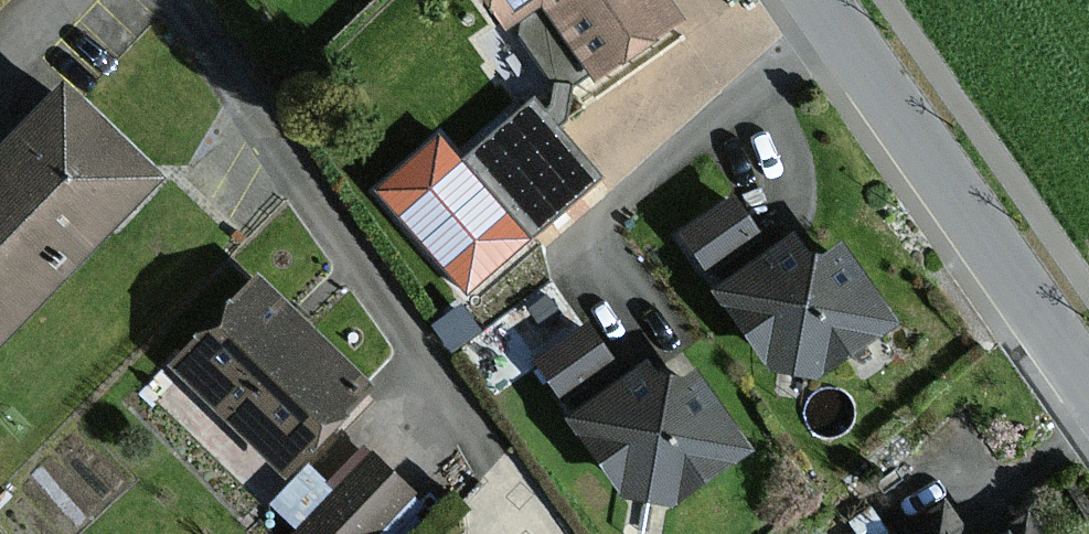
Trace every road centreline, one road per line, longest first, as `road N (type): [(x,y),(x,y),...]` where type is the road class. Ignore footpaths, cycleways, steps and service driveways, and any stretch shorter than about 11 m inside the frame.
road 1 (residential): [(1088,397),(812,0)]

